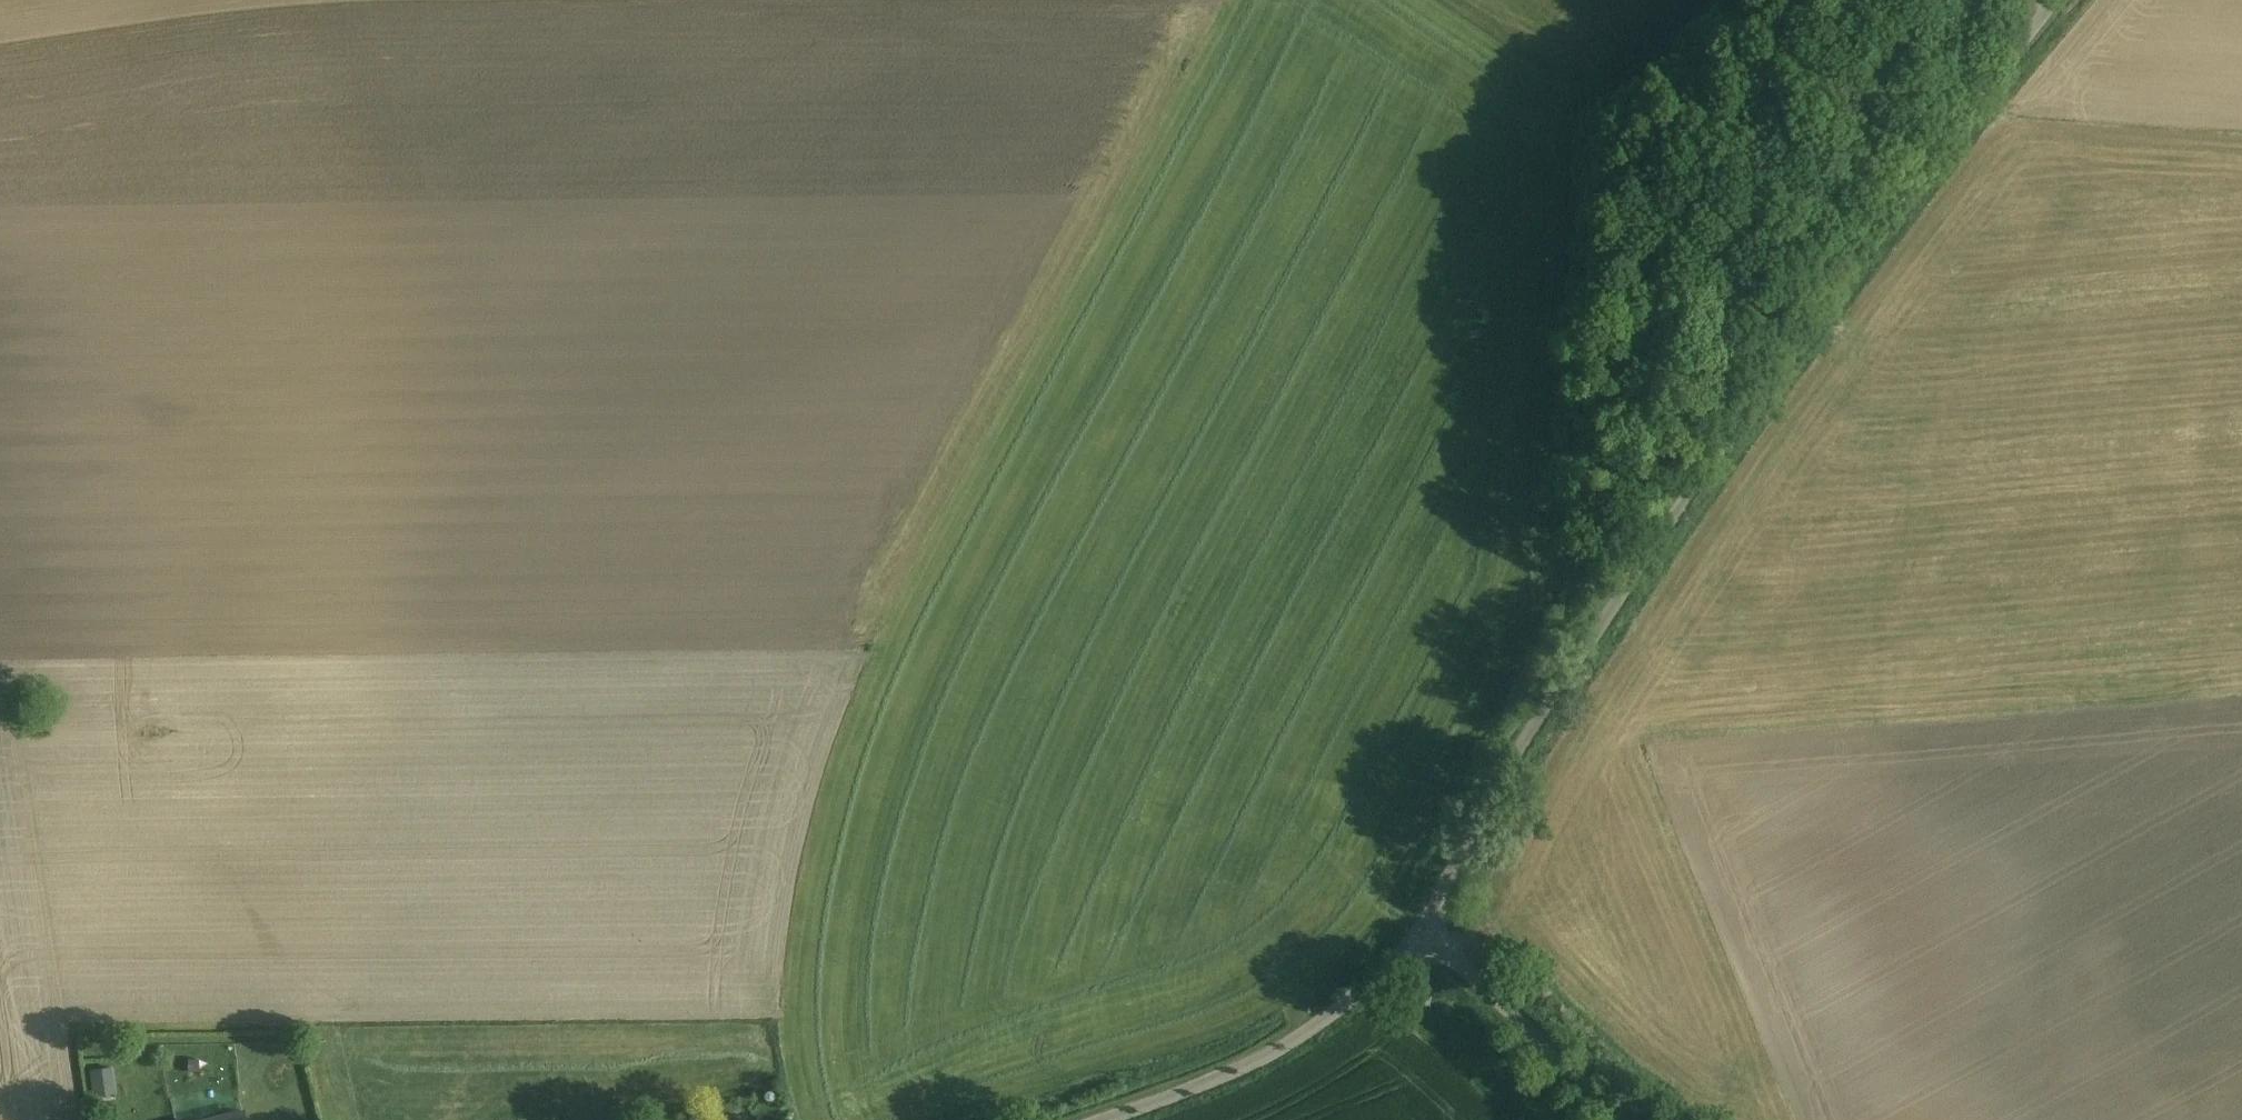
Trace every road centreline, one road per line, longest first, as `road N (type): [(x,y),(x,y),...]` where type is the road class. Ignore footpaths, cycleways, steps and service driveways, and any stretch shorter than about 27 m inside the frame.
road 1 (unclassified): [(1414,930),(1557,671),(1914,160),(2040,0)]
road 2 (unclassified): [(1090,1119),(1239,1061),(1414,930)]
road 3 (unclassified): [(1609,1119),(1414,930)]

